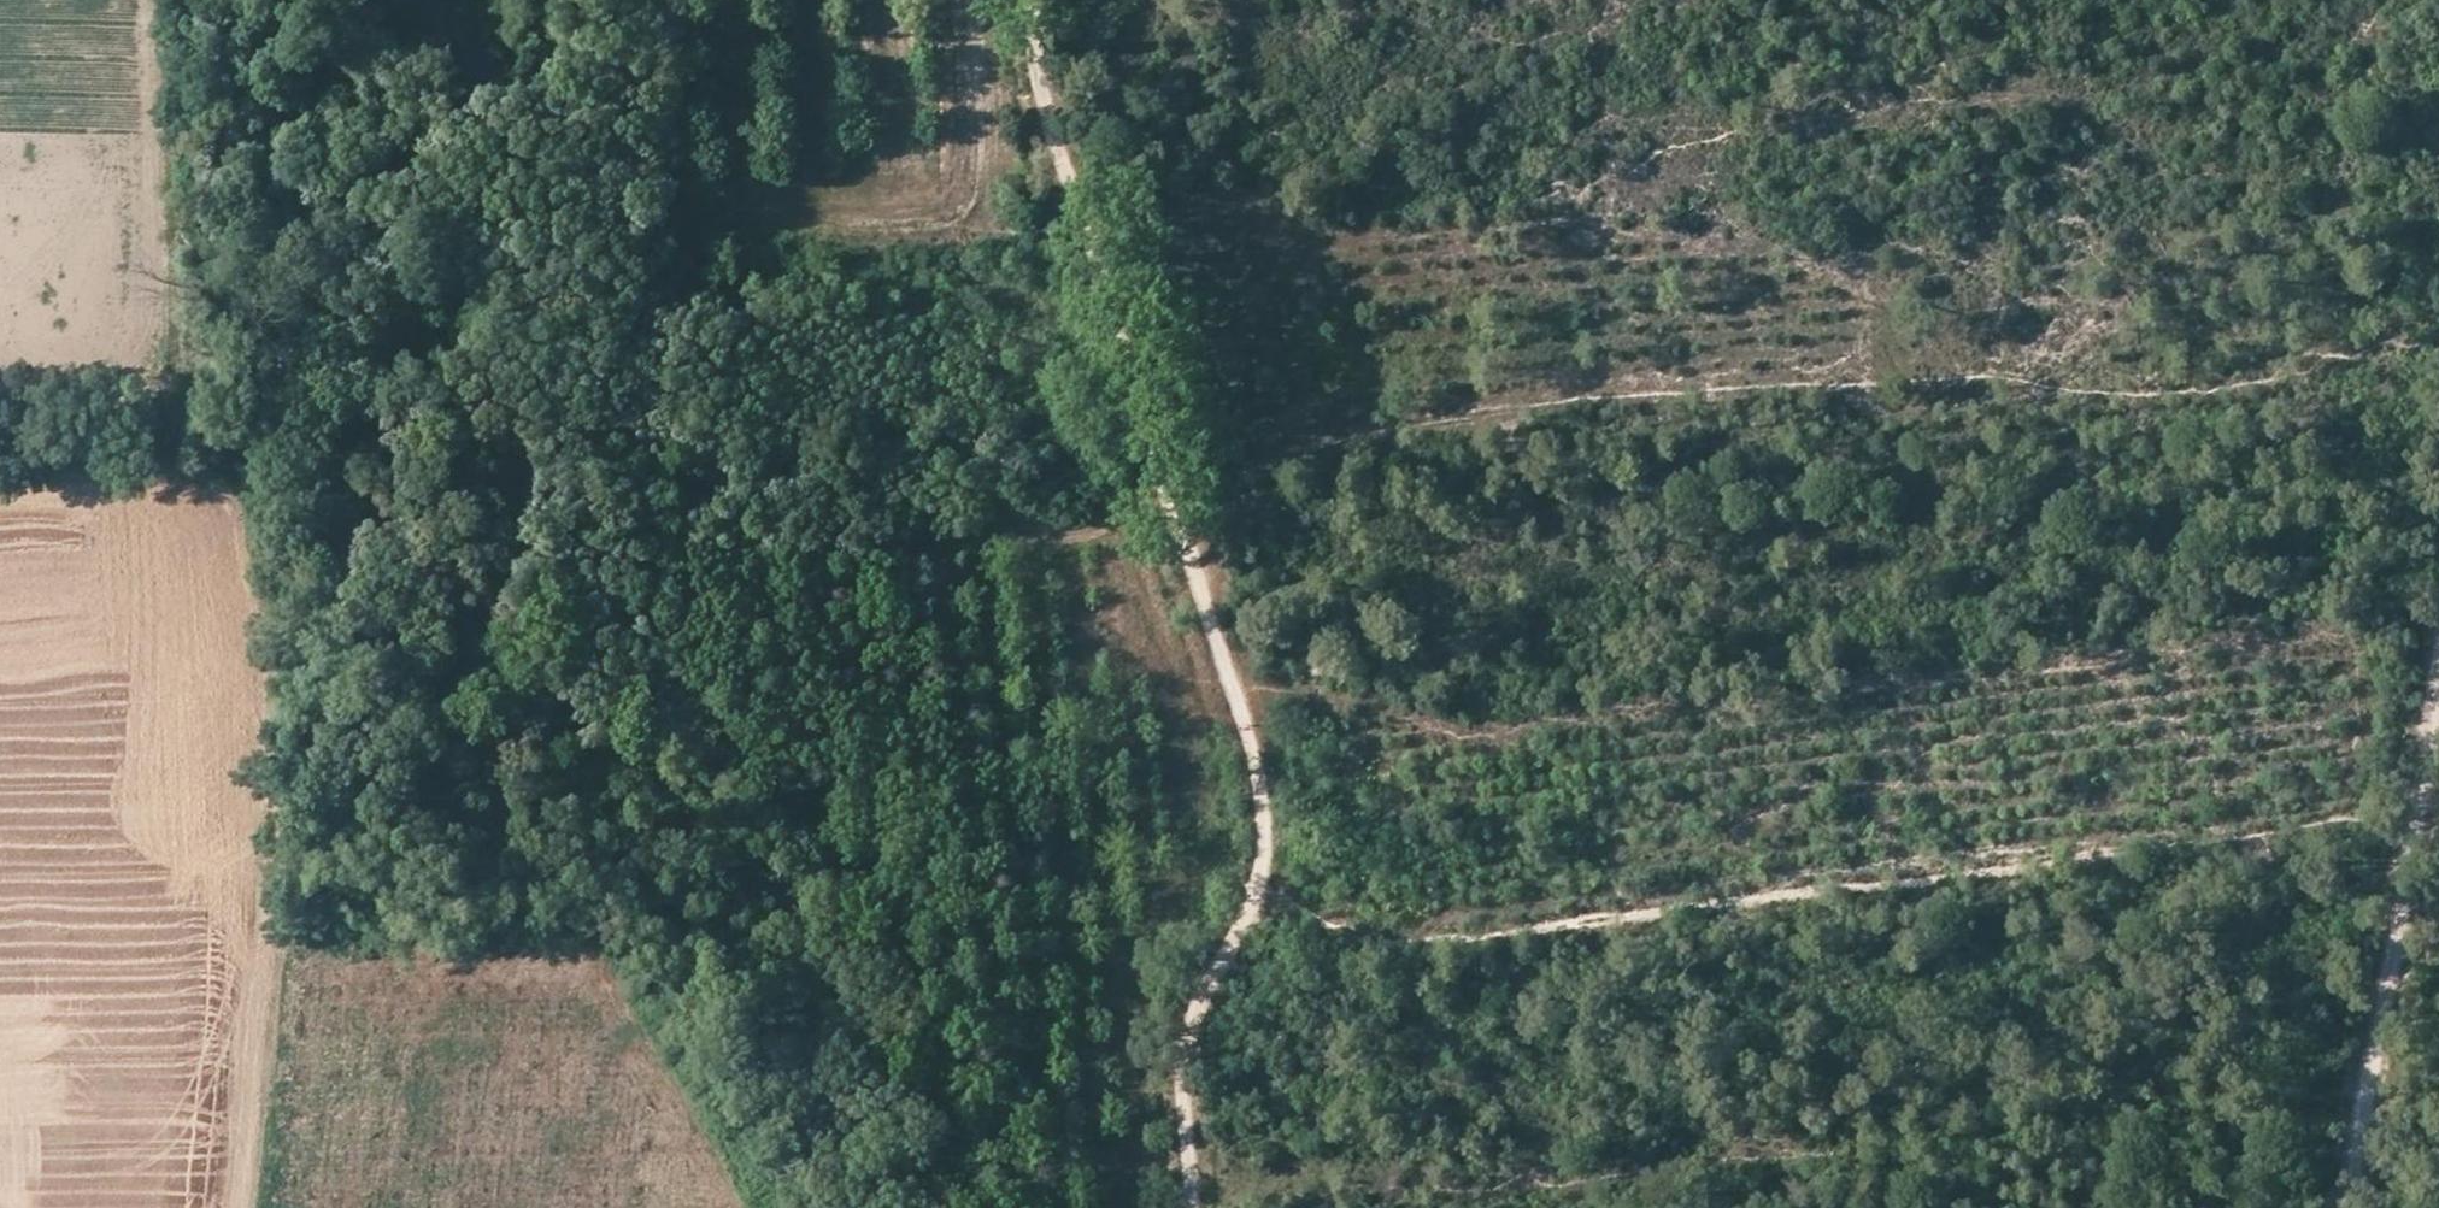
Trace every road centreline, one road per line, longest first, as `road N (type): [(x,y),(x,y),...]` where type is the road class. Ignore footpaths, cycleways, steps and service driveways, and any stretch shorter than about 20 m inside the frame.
road 1 (track): [(1191,1207),(1192,1041),(1204,992),(1259,894),(1263,799),(1237,693),(1038,80),(1034,0)]
road 2 (track): [(2355,1207),(2359,1099),(2438,652)]

